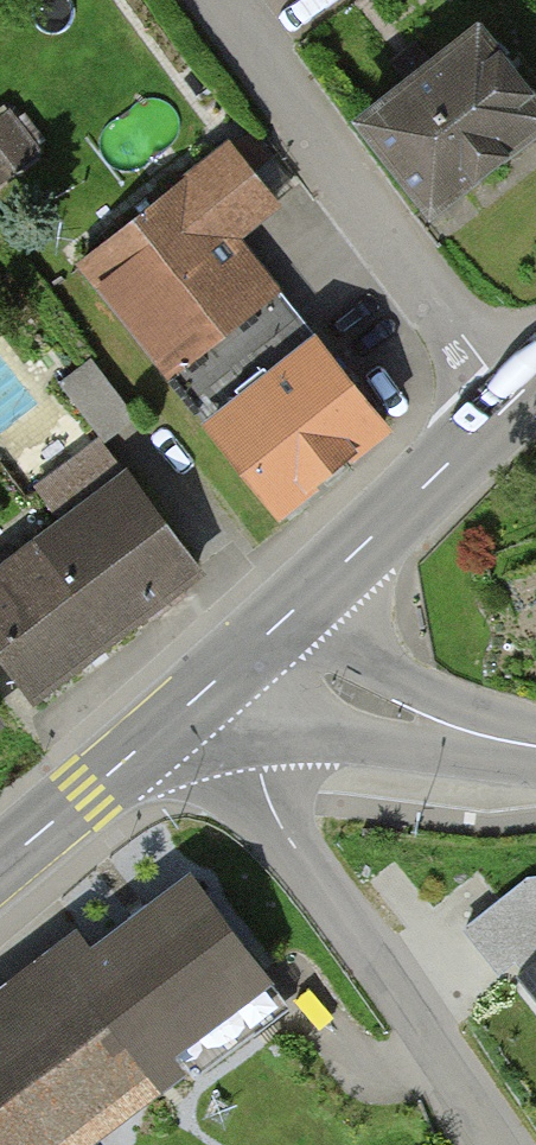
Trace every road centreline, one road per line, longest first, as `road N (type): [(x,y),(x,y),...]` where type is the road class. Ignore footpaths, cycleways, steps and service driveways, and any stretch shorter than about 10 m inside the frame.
road 1 (unclassified): [(235,663),(259,768),(288,839),(492,1144)]
road 2 (unclassified): [(214,0),(515,400)]
road 3 (tertiary): [(515,400),(276,629)]
road 4 (tertiary): [(235,663),(0,867)]
road 5 (tertiary): [(276,629),(329,678),(416,716),(535,747)]

